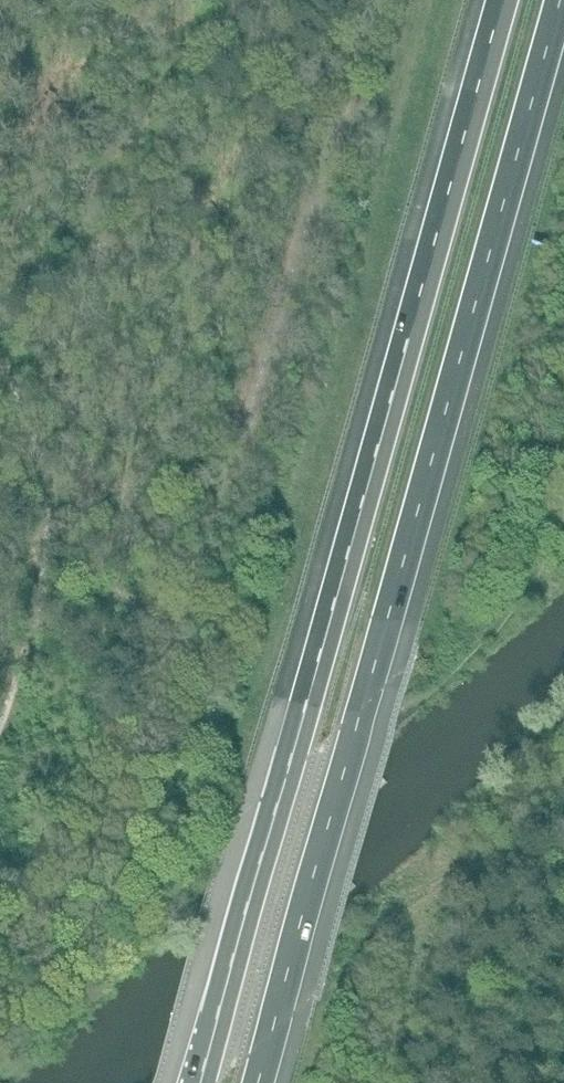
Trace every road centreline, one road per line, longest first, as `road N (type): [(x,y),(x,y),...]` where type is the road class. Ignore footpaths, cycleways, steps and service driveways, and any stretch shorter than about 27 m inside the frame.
road 1 (motorway): [(511,0),(202,1082)]
road 2 (motorway): [(276,1082),(563,54)]

